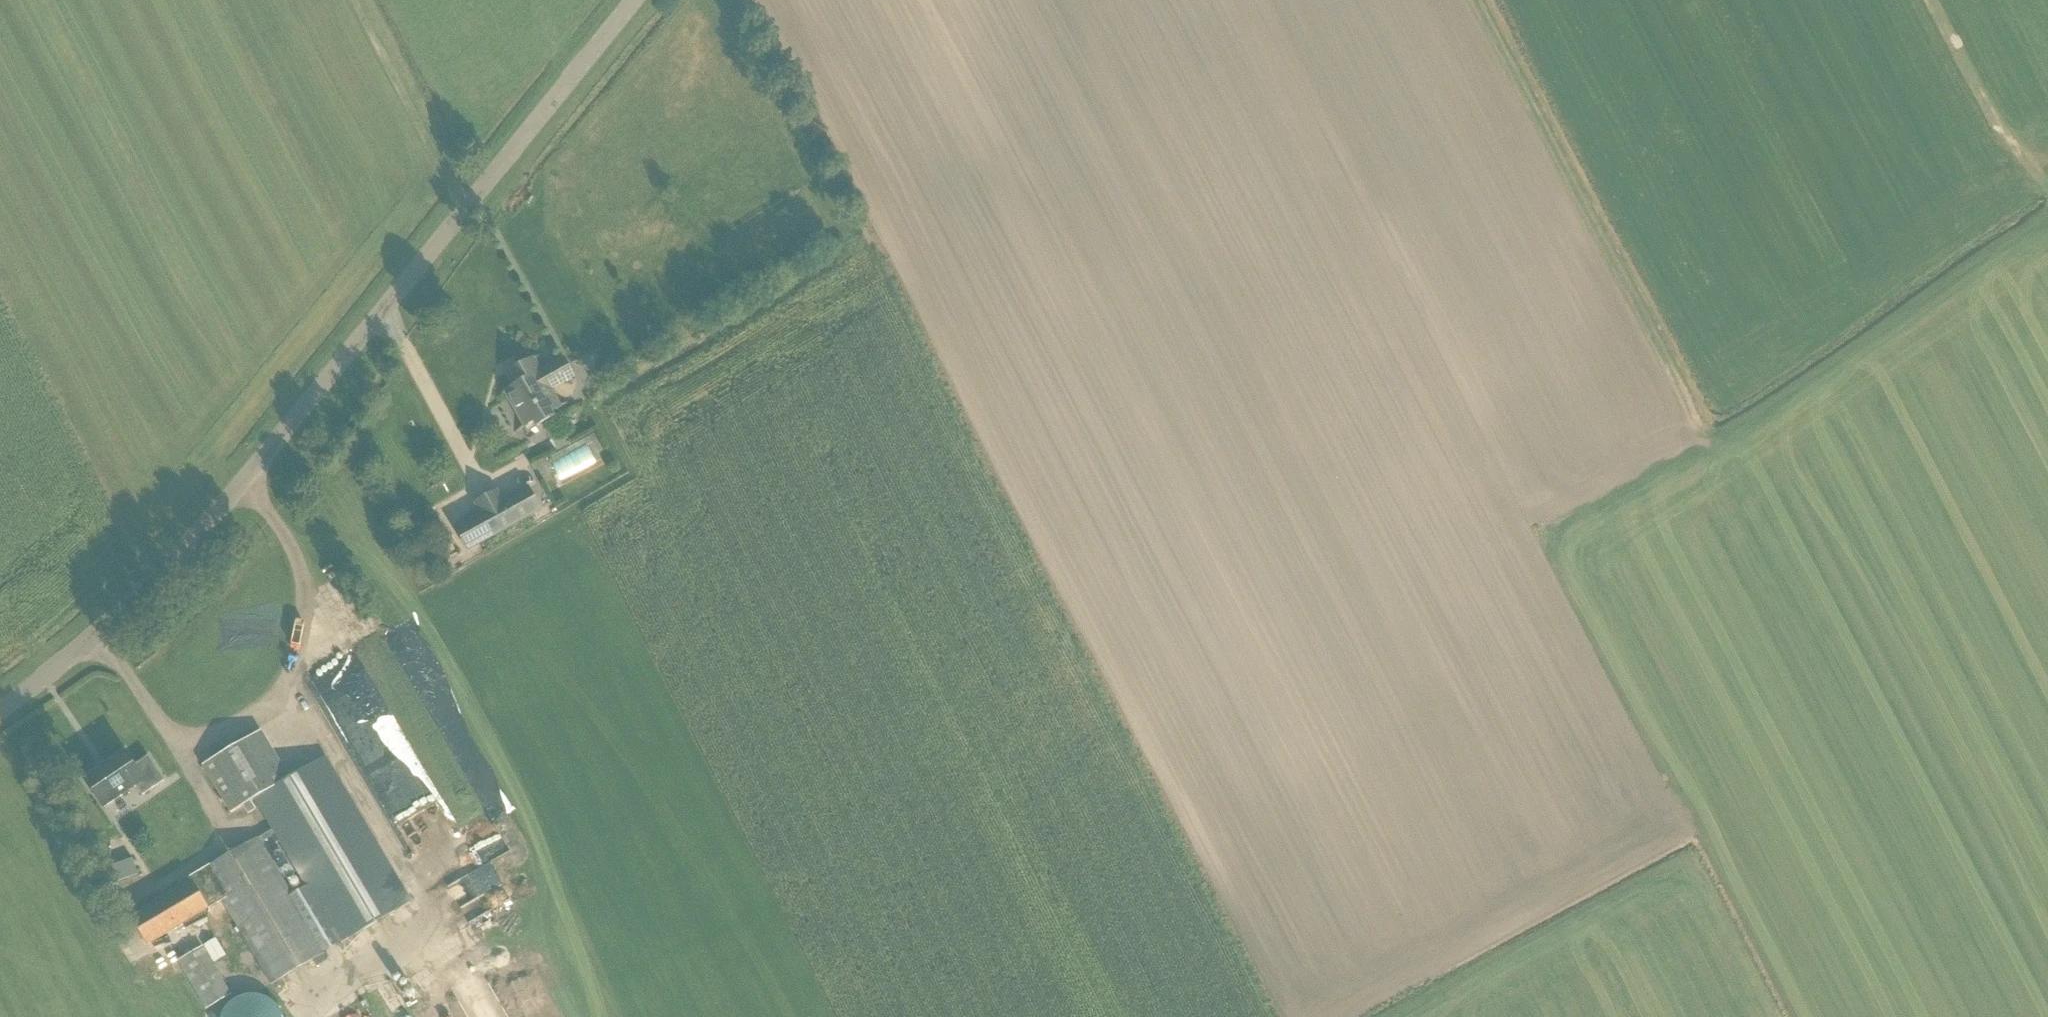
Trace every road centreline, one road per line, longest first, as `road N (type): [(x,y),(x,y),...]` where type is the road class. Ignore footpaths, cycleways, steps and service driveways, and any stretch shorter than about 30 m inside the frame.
road 1 (tertiary): [(0,716),(143,599),(636,0)]

